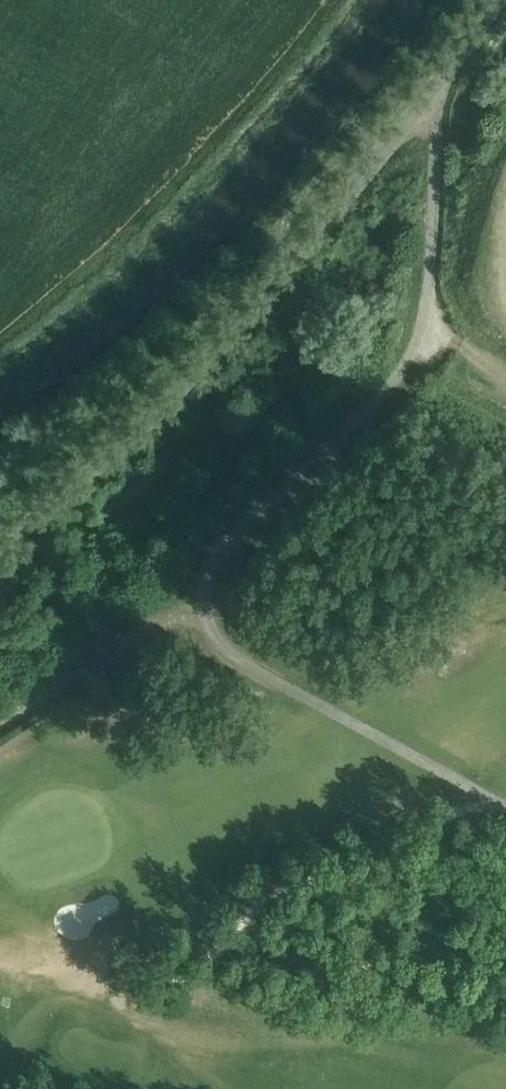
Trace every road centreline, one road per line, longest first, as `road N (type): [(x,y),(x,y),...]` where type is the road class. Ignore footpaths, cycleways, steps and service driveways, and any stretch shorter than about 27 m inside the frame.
road 1 (unclassified): [(505,807),(223,654),(201,612),(211,562),(396,376),(419,334),(437,87)]
road 2 (unclassified): [(437,87),(293,257),(0,531)]
road 3 (track): [(0,710),(205,585)]

